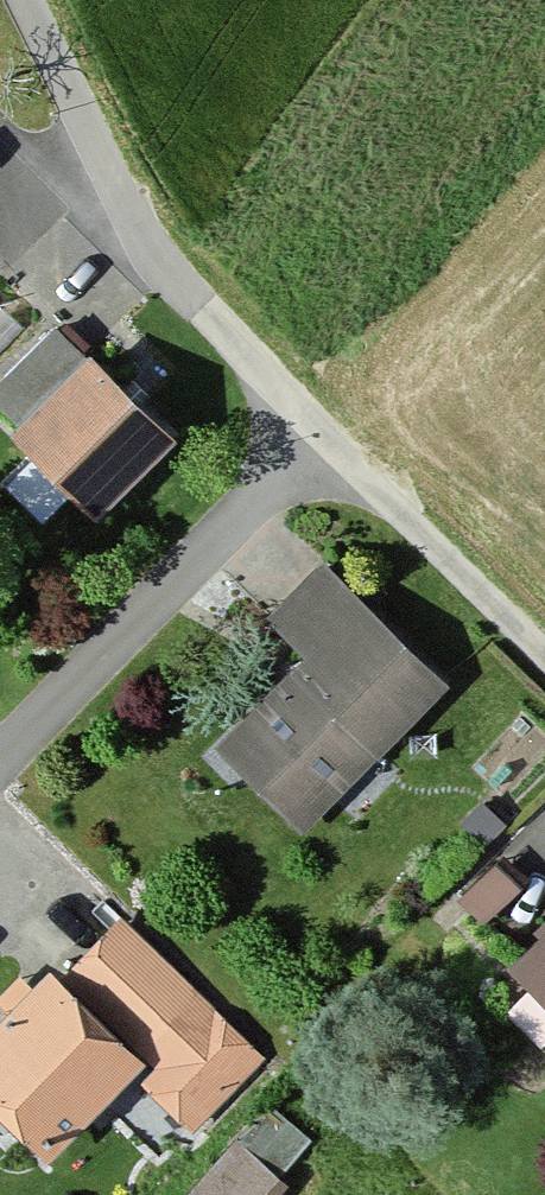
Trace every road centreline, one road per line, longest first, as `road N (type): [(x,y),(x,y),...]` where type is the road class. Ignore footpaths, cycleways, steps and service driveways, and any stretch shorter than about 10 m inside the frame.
road 1 (residential): [(308,423),(165,278),(116,198),(24,0)]
road 2 (residential): [(0,751),(308,423)]
road 3 (residential): [(544,658),(308,423)]

